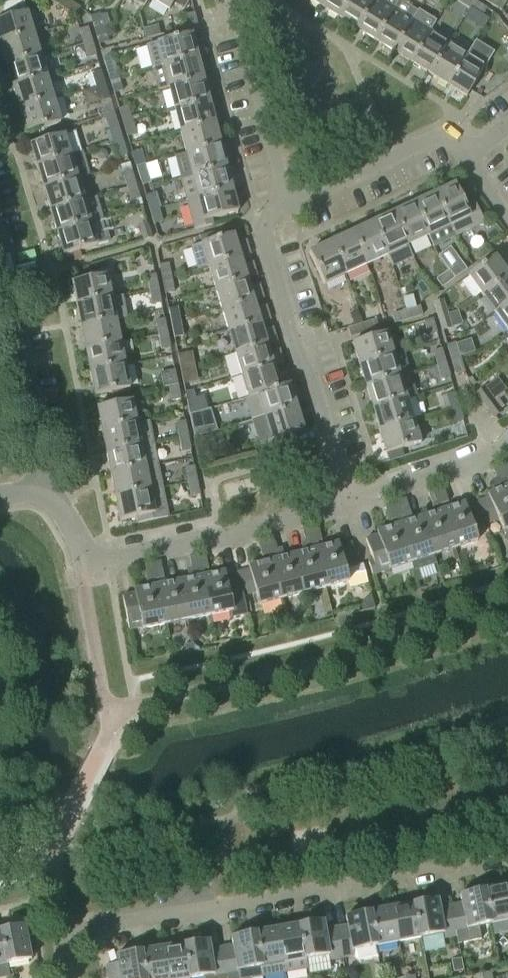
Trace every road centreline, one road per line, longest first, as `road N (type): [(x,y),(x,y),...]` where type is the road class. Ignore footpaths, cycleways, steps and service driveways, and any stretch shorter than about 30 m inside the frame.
road 1 (residential): [(67,977),(61,933),(507,856)]
road 2 (residential): [(354,507),(262,229),(290,204)]
road 3 (residential): [(81,563),(229,539),(354,507)]
road 4 (residential): [(45,494),(18,290),(0,238)]
road 5 (residential): [(290,204),(241,0)]
road 6 (residential): [(290,204),(442,134),(472,153)]
road 7 (residential): [(354,507),(507,446)]

